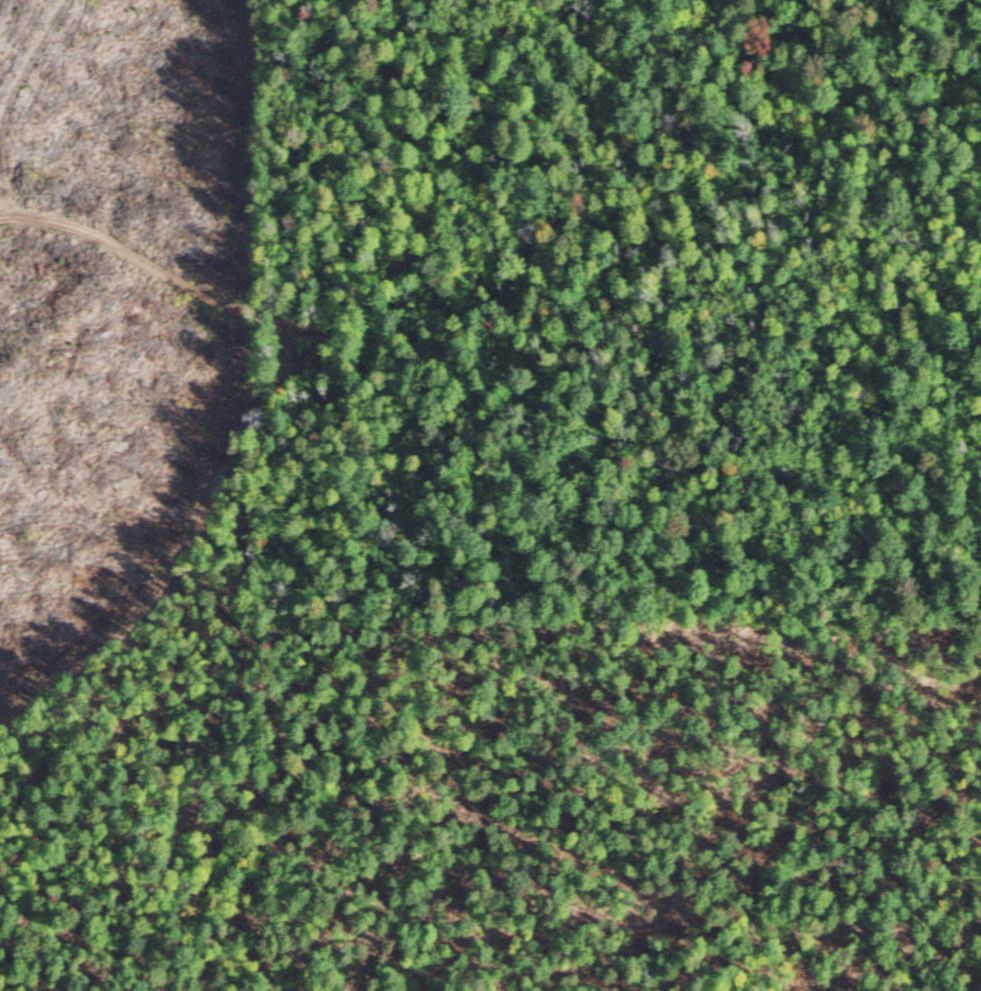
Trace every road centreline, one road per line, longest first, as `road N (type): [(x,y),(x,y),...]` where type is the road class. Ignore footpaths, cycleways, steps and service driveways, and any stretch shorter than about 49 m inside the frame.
road 1 (track): [(0,732),(107,646),(312,338)]
road 2 (track): [(546,0),(482,88),(445,158),(424,232),(384,286),(312,338)]
road 3 (track): [(312,338),(259,320),(16,196),(0,204)]

